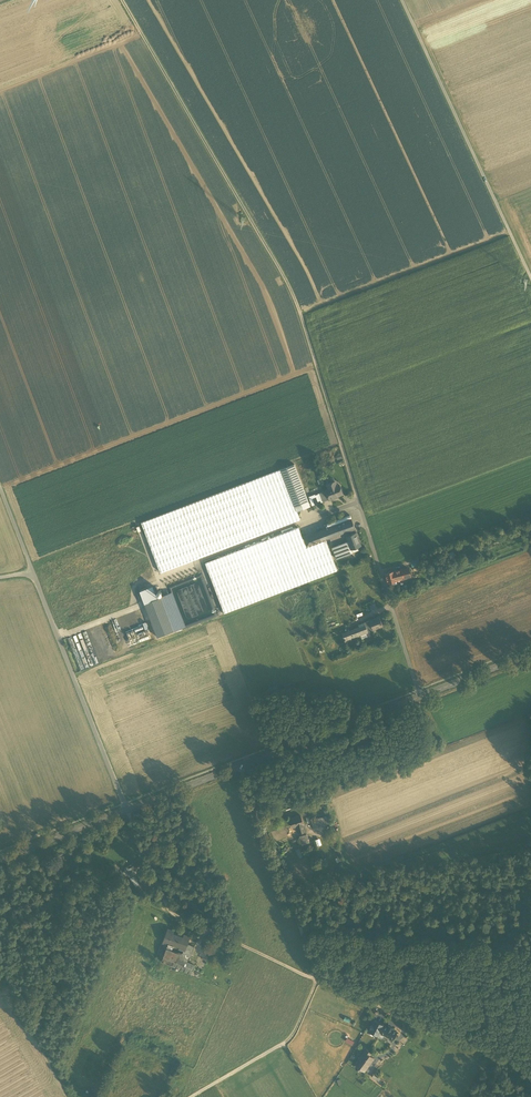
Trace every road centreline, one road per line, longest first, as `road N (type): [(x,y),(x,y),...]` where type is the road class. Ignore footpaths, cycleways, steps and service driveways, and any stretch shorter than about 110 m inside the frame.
road 1 (track): [(122,0),(294,292),(358,501)]
road 2 (track): [(530,278),(402,0)]
road 3 (unclassified): [(127,810),(168,914),(316,978)]
road 4 (unclassified): [(240,767),(316,978)]
road 5 (residential): [(358,501),(419,695)]
road 6 (secondary): [(240,767),(419,695)]
road 7 (track): [(72,1096),(0,974)]
road 8 (secondary): [(0,859),(127,810)]
road 9 (track): [(415,1022),(530,1073)]
road 10 (secondary): [(127,810),(240,767)]

